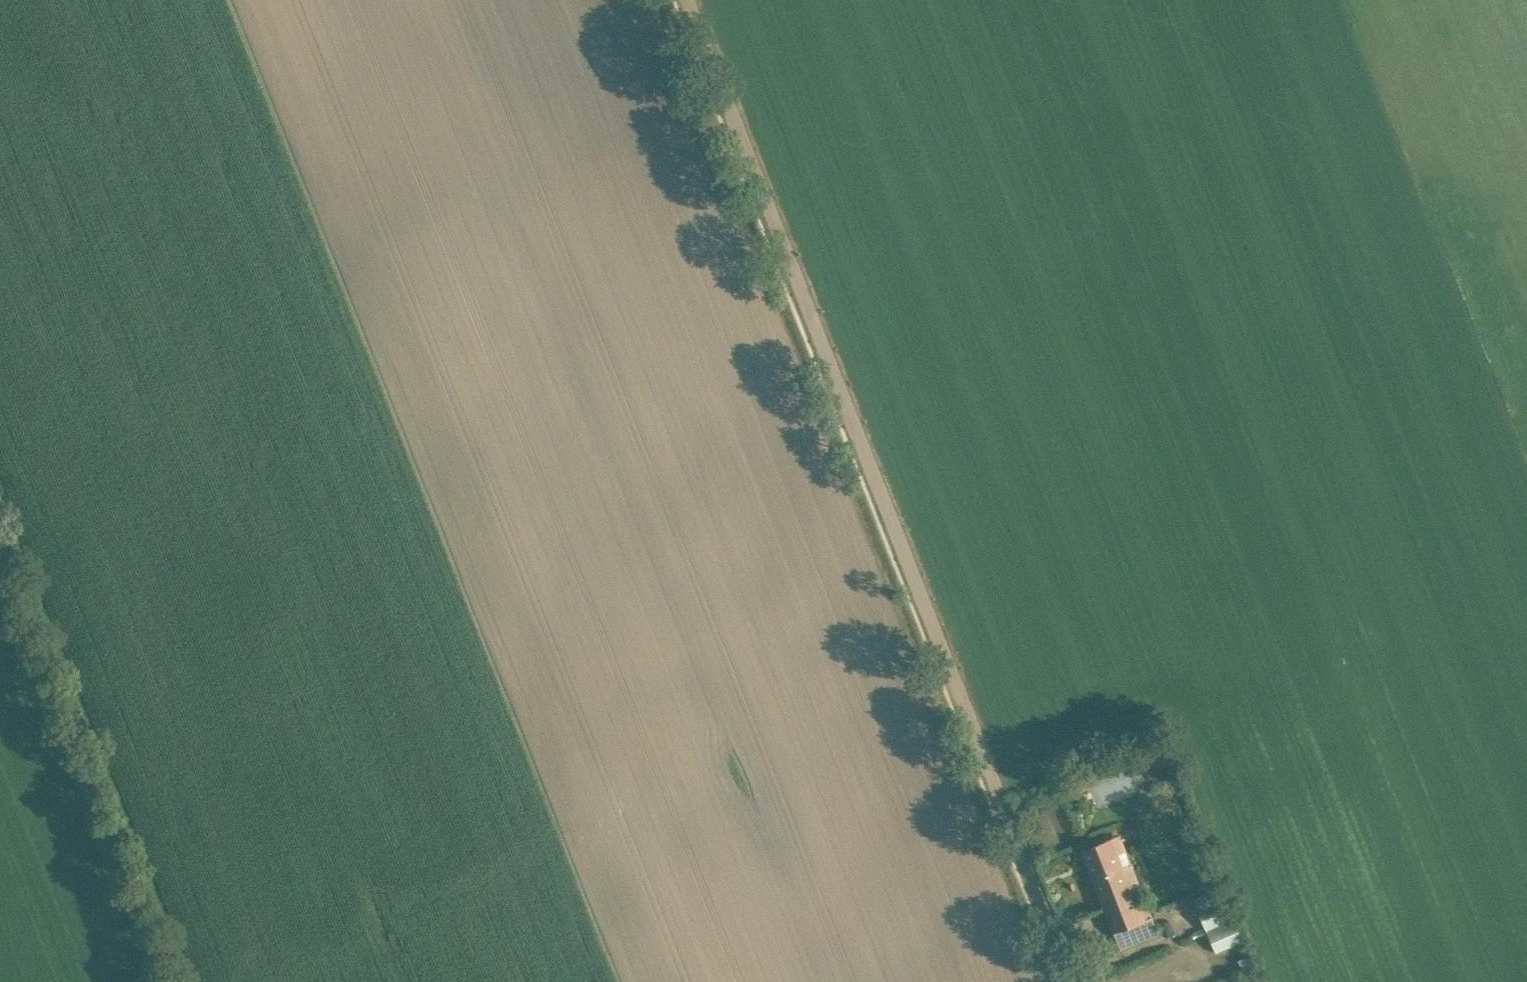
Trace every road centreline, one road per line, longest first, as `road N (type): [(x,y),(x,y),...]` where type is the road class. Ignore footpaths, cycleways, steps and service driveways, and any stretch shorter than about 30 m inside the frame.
road 1 (track): [(1063,981),(671,0)]

